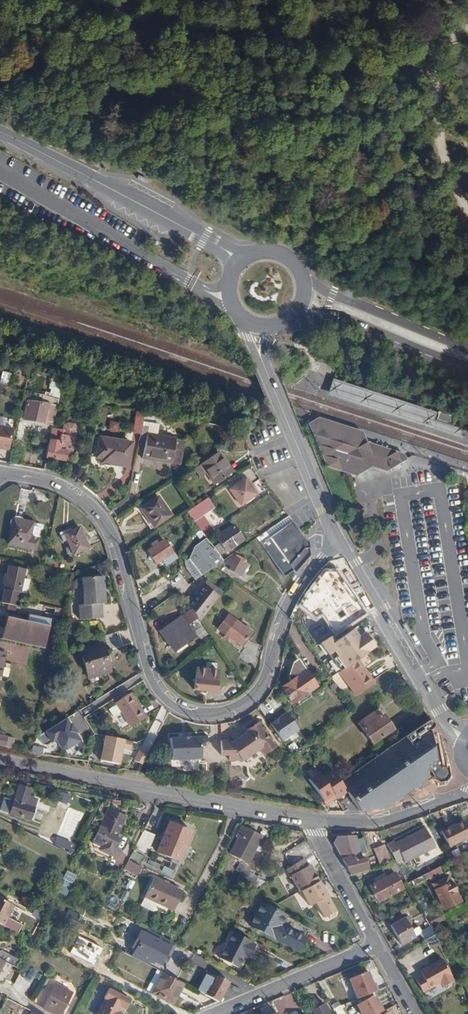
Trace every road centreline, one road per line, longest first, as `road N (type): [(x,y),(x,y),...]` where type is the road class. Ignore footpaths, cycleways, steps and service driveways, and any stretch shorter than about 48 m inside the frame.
road 1 (residential): [(338,544),(292,598),(255,695),(220,713),(192,713),(157,688),(100,518),(63,488),(0,473)]
road 2 (tertiary): [(0,759),(316,821)]
road 3 (tertiary): [(467,736),(437,712),(338,544)]
road 4 (secondary): [(0,132),(204,238)]
road 5 (tertiary): [(338,544),(262,365)]
road 6 (secondary): [(295,317),(328,313),(467,365)]
road 7 (secondary): [(467,352),(304,277)]
road 8 (residential): [(212,1013),(376,945)]
road 9 (tertiary): [(316,821),(407,814),(467,791)]
road 10 (residential): [(316,821),(376,945)]
road 11 (track): [(362,24),(227,0)]

